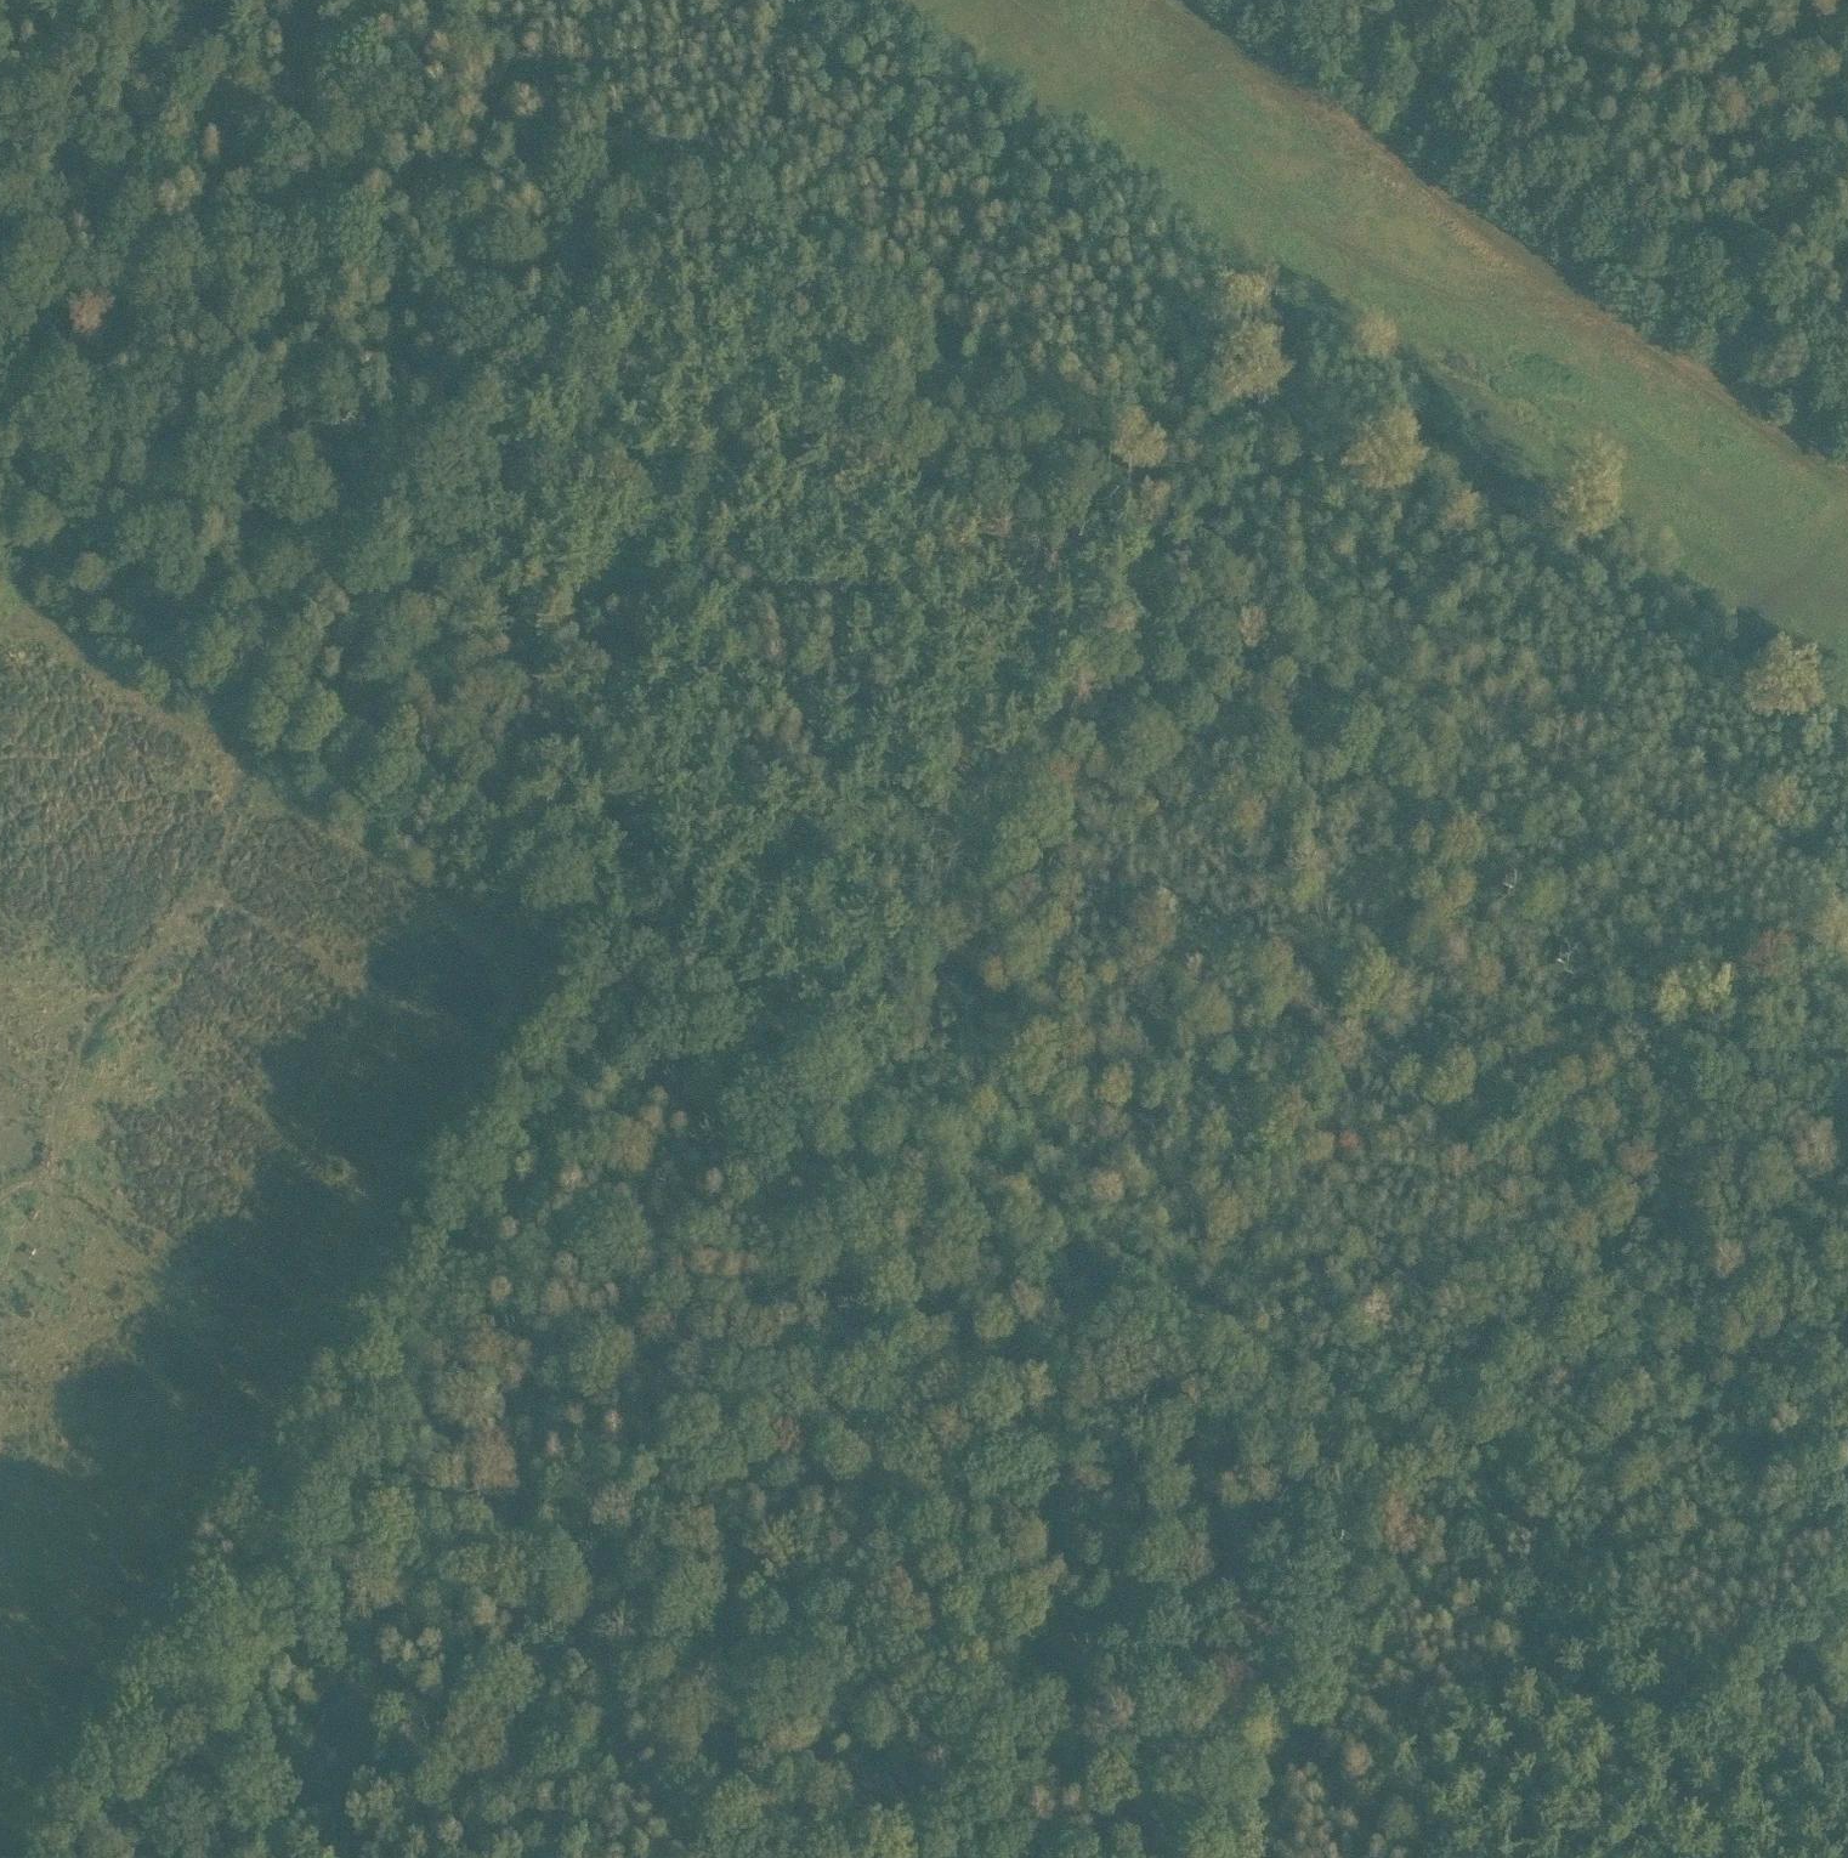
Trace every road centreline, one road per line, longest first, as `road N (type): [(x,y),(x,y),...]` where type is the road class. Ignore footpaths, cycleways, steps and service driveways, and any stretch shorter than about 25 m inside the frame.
road 1 (track): [(1488,0),(1392,129),(1209,0)]

